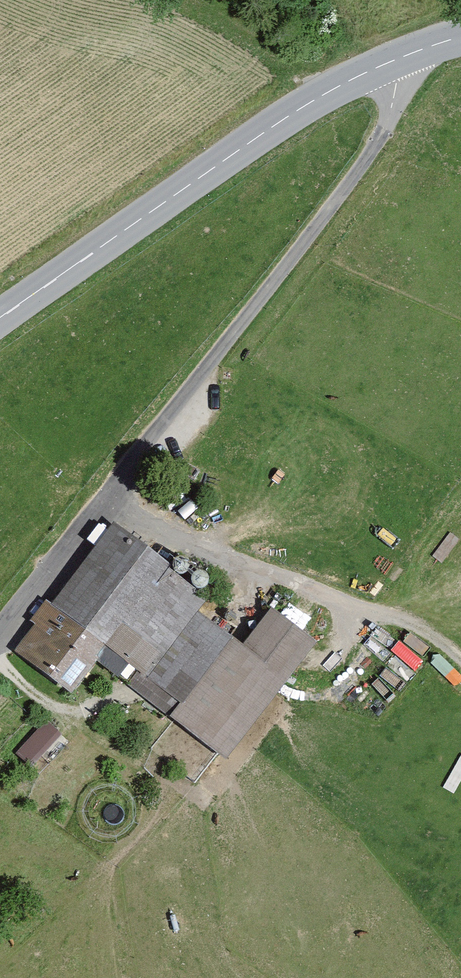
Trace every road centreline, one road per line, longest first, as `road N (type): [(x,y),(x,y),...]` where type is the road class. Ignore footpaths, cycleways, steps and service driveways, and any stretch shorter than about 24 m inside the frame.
road 1 (residential): [(0,627),(113,493),(368,158),(398,105),(400,54)]
road 2 (secondary): [(400,54),(301,108),(0,317)]
road 3 (track): [(460,657),(394,618),(113,493)]

